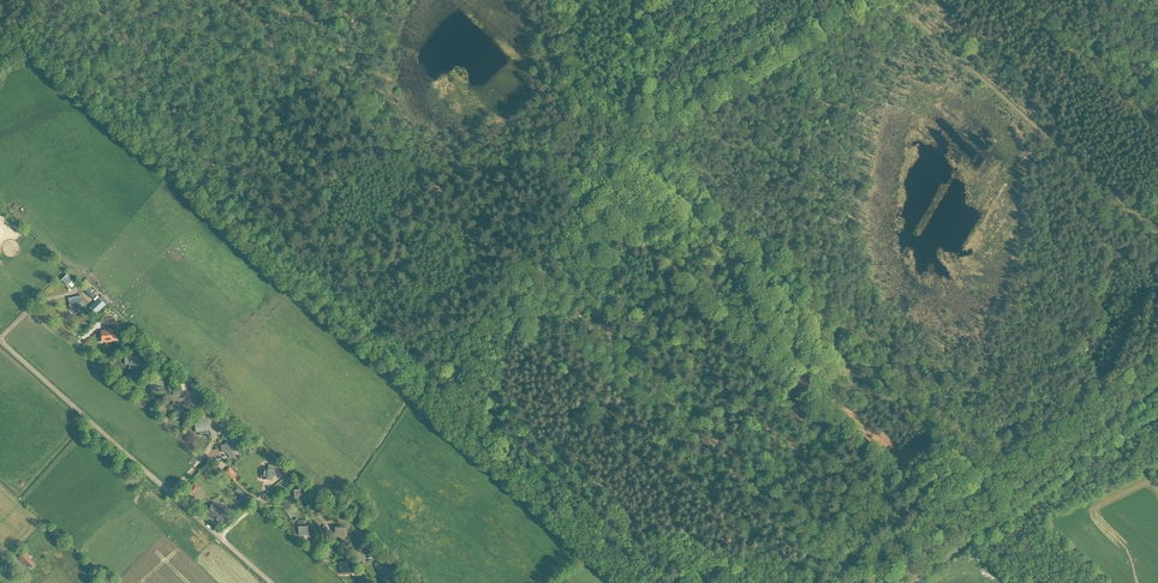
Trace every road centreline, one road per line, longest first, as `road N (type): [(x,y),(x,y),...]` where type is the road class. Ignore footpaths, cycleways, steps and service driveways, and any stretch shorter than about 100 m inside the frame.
road 1 (track): [(519,264),(840,551)]
road 2 (track): [(230,0),(519,264)]
road 3 (unclassified): [(271,582),(0,339)]
road 4 (track): [(894,0),(1157,232)]
road 5 (tertiary): [(888,582),(1157,389)]
road 6 (track): [(630,132),(844,0)]
road 7 (track): [(375,582),(351,551),(331,547),(309,515),(289,504),(260,503),(220,537)]
road 8 (track): [(630,132),(519,264)]
road 9 (track): [(630,132),(565,80),(545,0)]
road 10 (track): [(519,264),(416,392)]
road 11 (track): [(632,0),(630,132)]
road 12 (track): [(202,459),(131,396),(149,369)]

